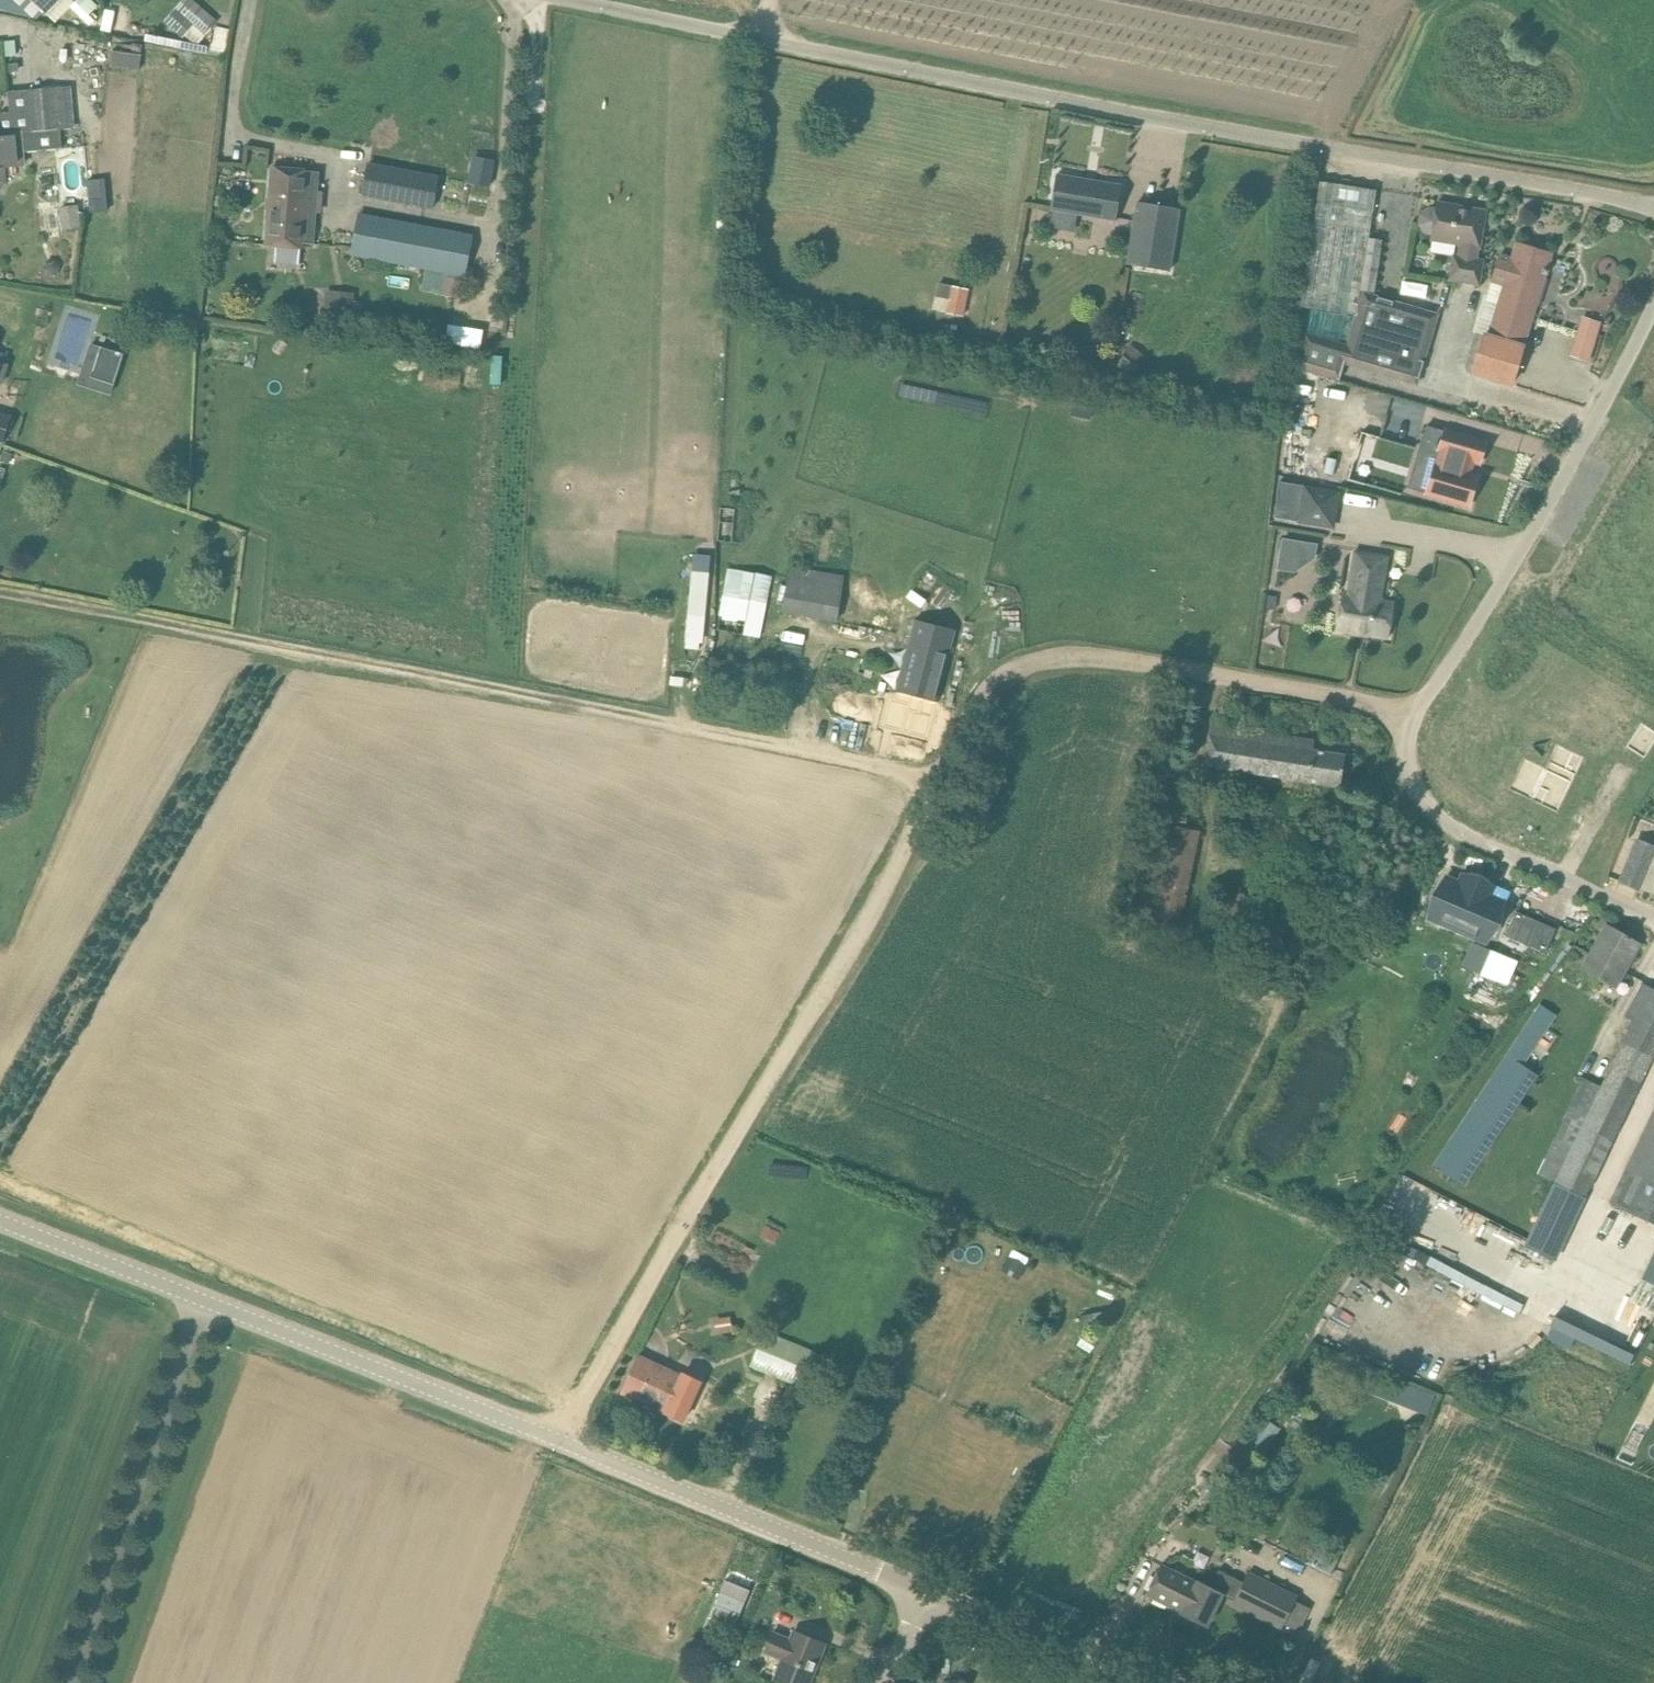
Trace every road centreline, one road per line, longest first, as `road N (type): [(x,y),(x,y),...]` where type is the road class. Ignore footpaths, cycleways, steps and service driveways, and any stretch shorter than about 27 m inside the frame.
road 1 (track): [(561,1443),(999,667),(1042,653),(1084,654),(1418,717)]
road 2 (unclassified): [(1653,211),(556,0)]
road 3 (unclassified): [(934,1587),(0,1221)]
road 4 (track): [(935,770),(417,663),(0,588)]
road 5 (unclassified): [(1653,916),(1444,821),(1415,780),(1409,736),(1653,299)]
road 6 (unclassified): [(1179,1682),(934,1587)]

